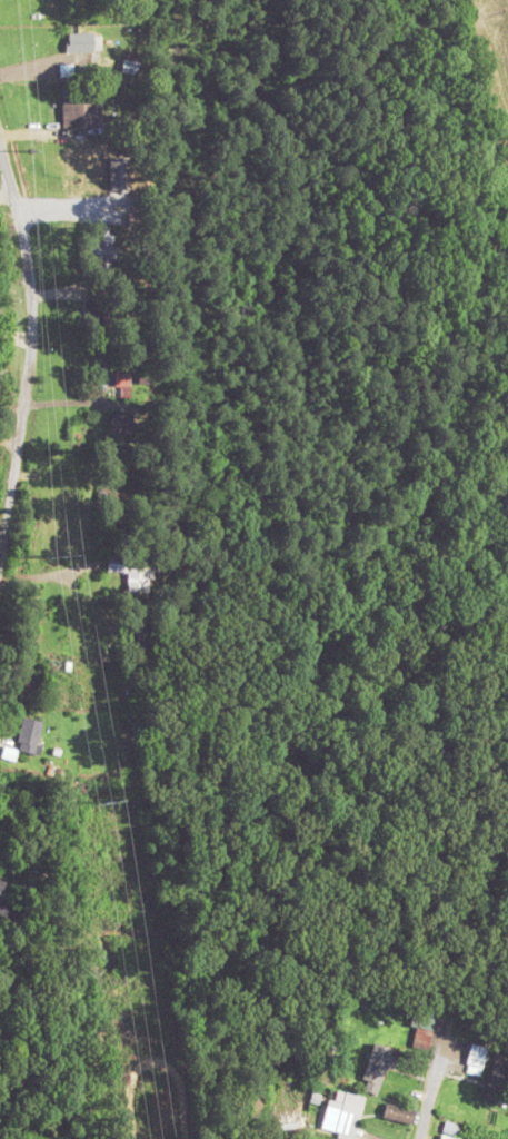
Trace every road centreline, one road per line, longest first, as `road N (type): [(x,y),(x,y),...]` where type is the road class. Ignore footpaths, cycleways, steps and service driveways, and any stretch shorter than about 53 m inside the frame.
road 1 (residential): [(0,542),(32,306),(0,160)]
road 2 (residential): [(132,1138),(127,1090),(133,1067),(148,1054),(177,1074)]

